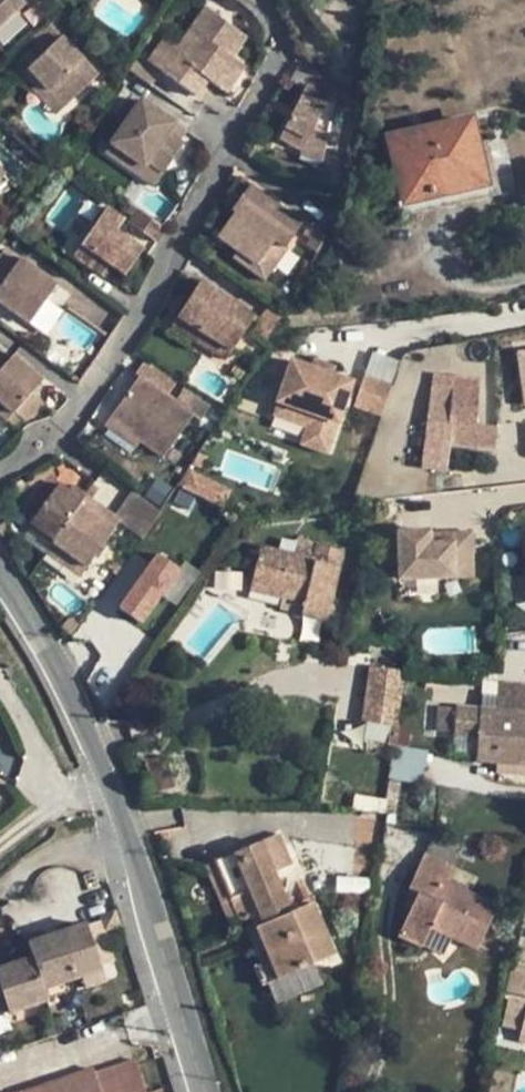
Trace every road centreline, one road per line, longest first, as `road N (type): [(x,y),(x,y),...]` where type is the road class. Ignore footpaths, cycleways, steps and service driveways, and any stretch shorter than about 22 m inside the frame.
road 1 (residential): [(271,0),(285,10),(291,50),(70,431),(0,477)]
road 2 (tertiary): [(0,565),(84,716),(127,829),(205,1091)]

